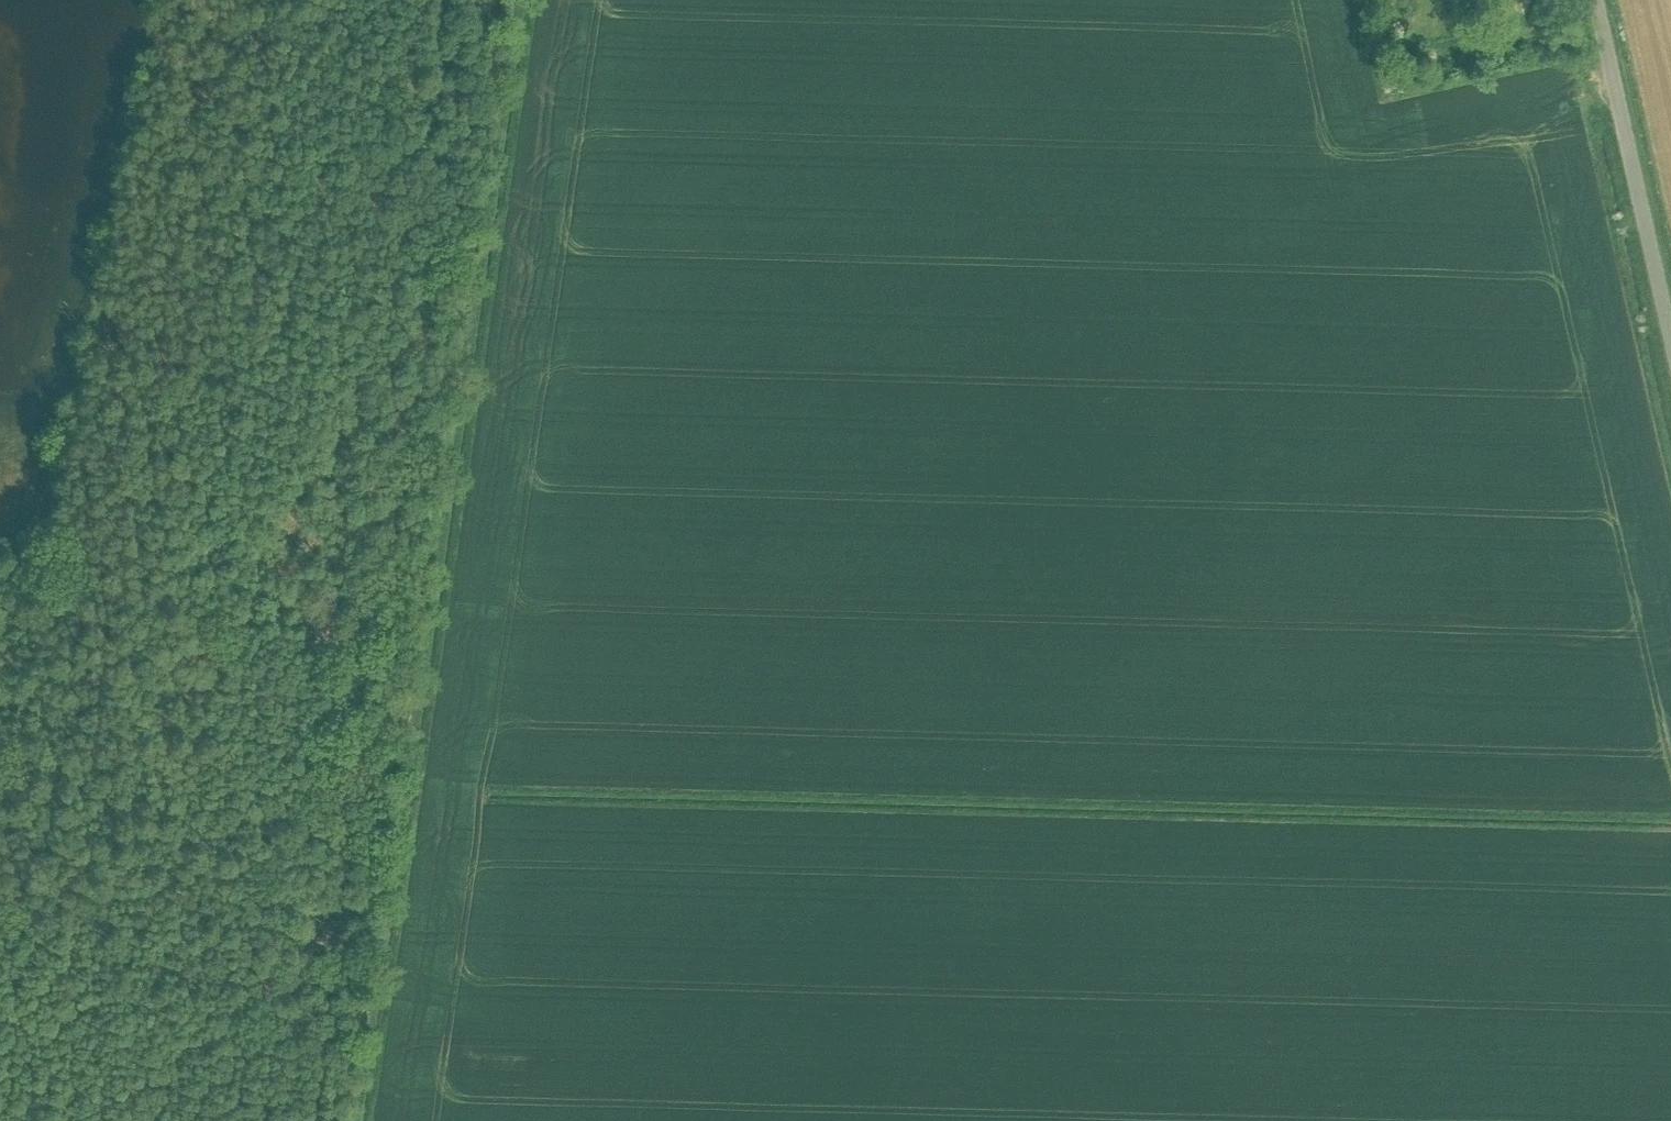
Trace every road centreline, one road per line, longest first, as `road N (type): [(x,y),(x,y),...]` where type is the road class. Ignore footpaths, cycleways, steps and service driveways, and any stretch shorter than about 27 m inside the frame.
road 1 (unclassified): [(1670,341),(1594,0)]

